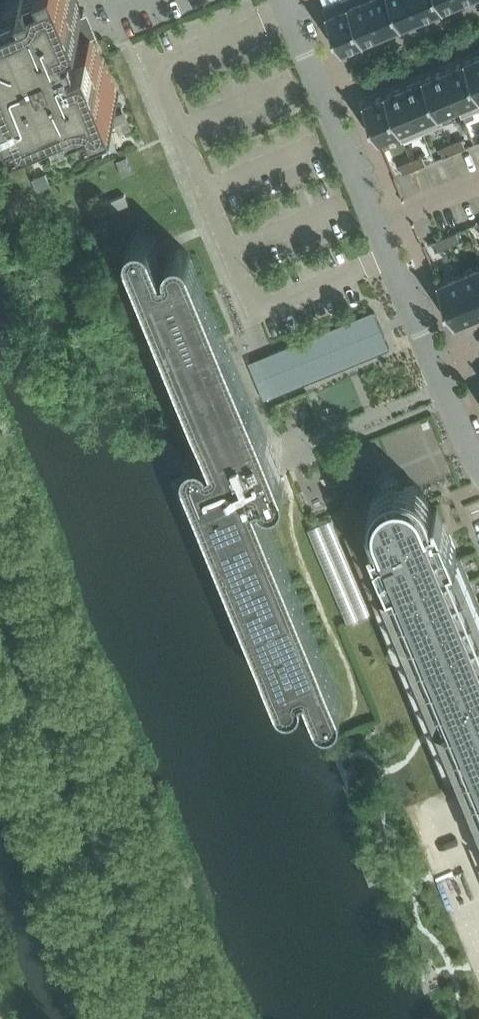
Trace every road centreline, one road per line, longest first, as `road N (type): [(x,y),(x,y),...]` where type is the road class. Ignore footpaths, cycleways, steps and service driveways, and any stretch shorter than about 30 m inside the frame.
road 1 (secondary): [(163,1018),(0,622)]
road 2 (residential): [(327,103),(430,355)]
road 3 (residential): [(478,7),(316,75)]
road 4 (residential): [(327,103),(478,42)]
road 5 (residential): [(430,355),(478,468)]

